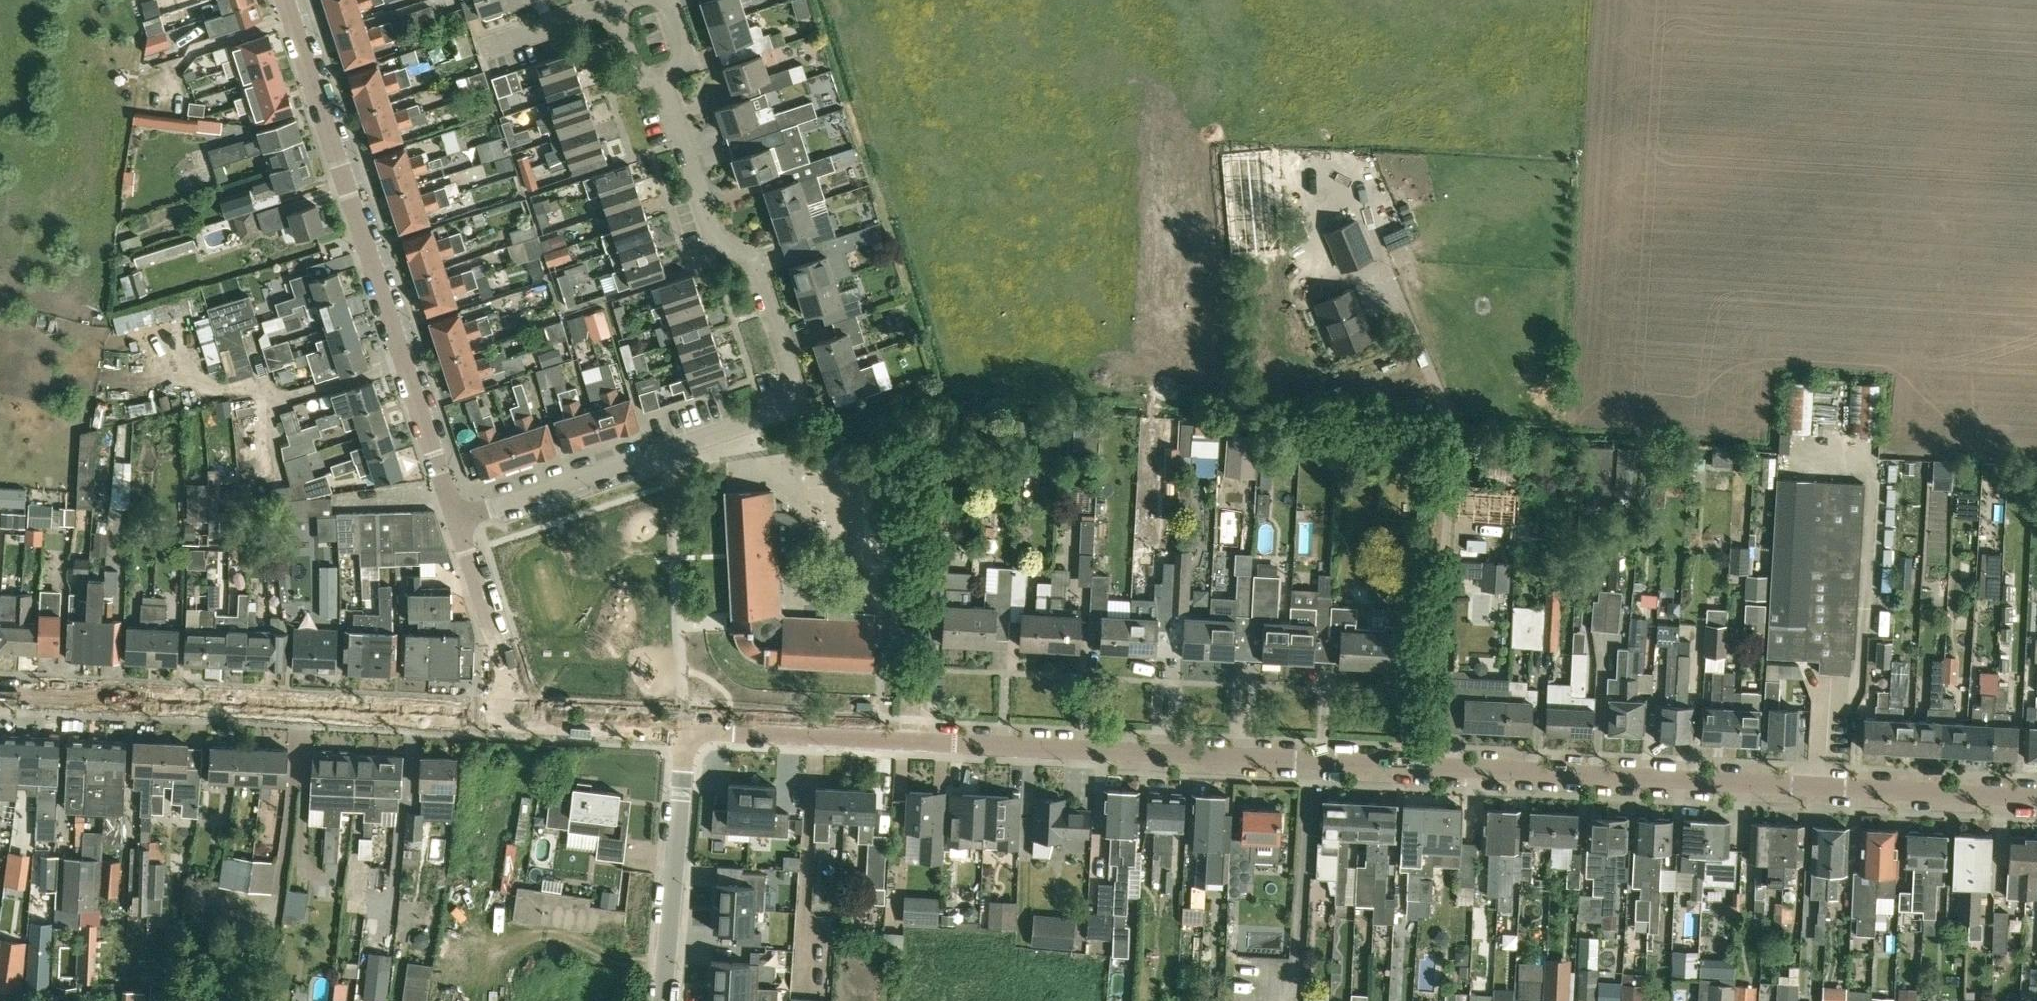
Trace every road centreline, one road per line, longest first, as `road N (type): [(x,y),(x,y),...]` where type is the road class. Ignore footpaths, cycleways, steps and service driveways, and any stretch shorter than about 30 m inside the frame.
road 1 (residential): [(2036,800),(686,729)]
road 2 (residential): [(457,521),(800,409),(754,263),(719,241),(660,72)]
road 3 (residential): [(457,521),(286,0)]
road 4 (residential): [(518,723),(0,701)]
road 5 (residential): [(662,1000),(686,729)]
road 6 (residential): [(518,723),(457,521)]
road 7 (residential): [(686,729),(518,723)]
road 8 (residential): [(611,5),(494,43)]

